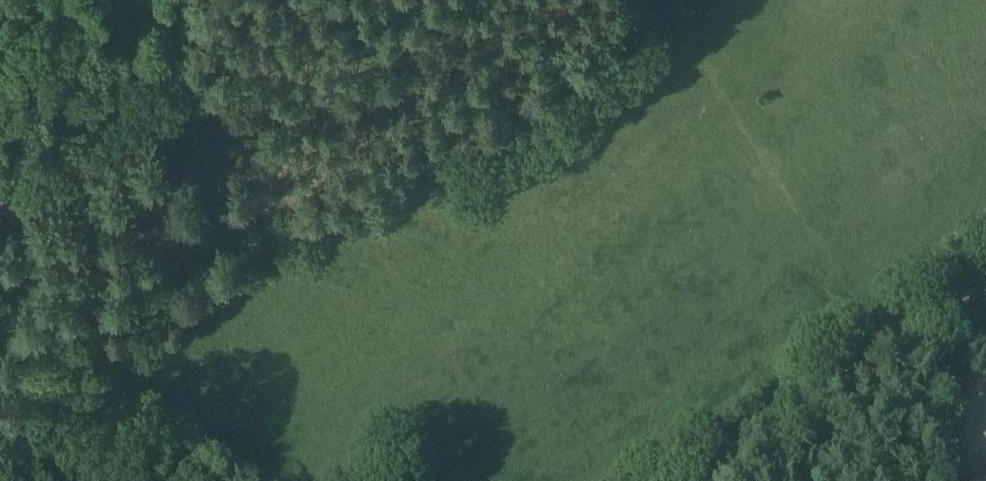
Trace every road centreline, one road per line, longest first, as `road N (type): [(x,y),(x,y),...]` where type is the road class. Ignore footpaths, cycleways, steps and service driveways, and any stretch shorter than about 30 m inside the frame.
road 1 (track): [(712,480),(985,287)]
road 2 (track): [(184,0),(178,43),(151,89),(68,151),(0,186)]

